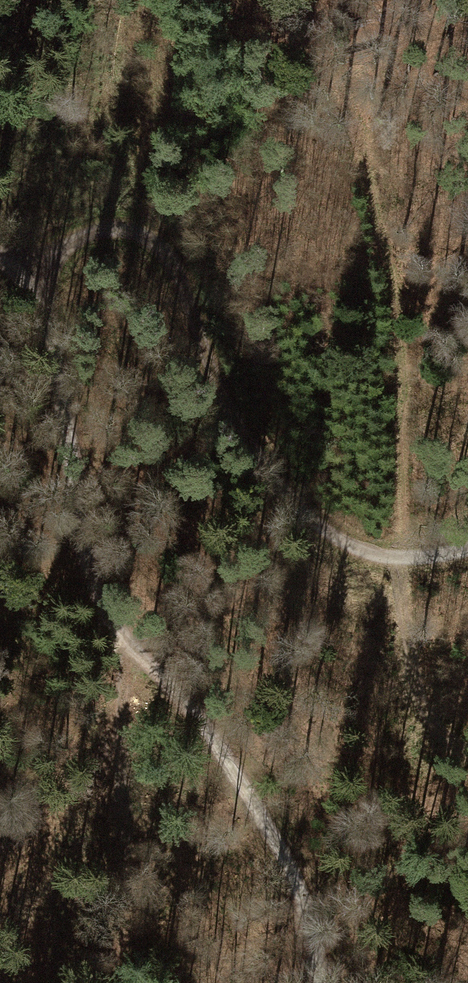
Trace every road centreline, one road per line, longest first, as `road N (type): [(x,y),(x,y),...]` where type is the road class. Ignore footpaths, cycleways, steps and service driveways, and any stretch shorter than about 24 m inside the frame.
road 1 (track): [(317,982),(301,898),(271,829),(209,731),(95,604),(43,316),(22,271),(0,260)]
road 2 (track): [(22,271),(96,231),(141,234),(176,269),(244,445),(305,512),(331,534),(391,557),(467,549)]

